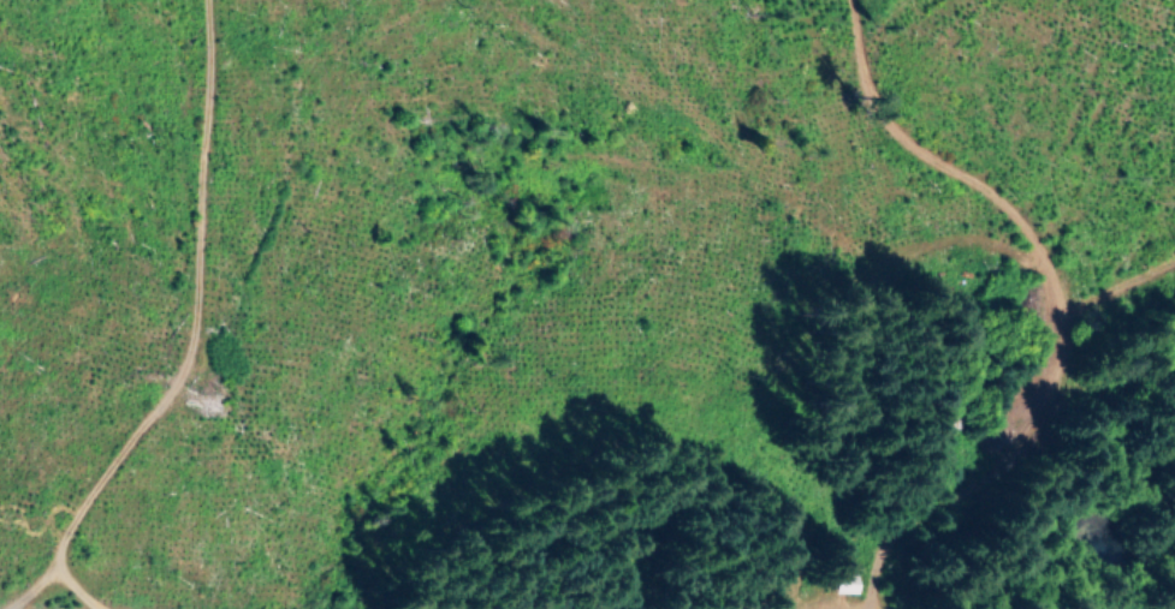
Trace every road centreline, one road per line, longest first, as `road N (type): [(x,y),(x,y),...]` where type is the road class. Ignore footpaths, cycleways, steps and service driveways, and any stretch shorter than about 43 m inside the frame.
road 1 (track): [(42,608),(55,569),(170,504),(256,297),(252,0)]
road 2 (track): [(1174,210),(1066,264),(953,234),(870,166),(851,129),(851,0)]
road 3 (track): [(1066,264),(1073,310),(1045,393),(1015,450),(940,526),(895,535),(873,586),(889,608)]

